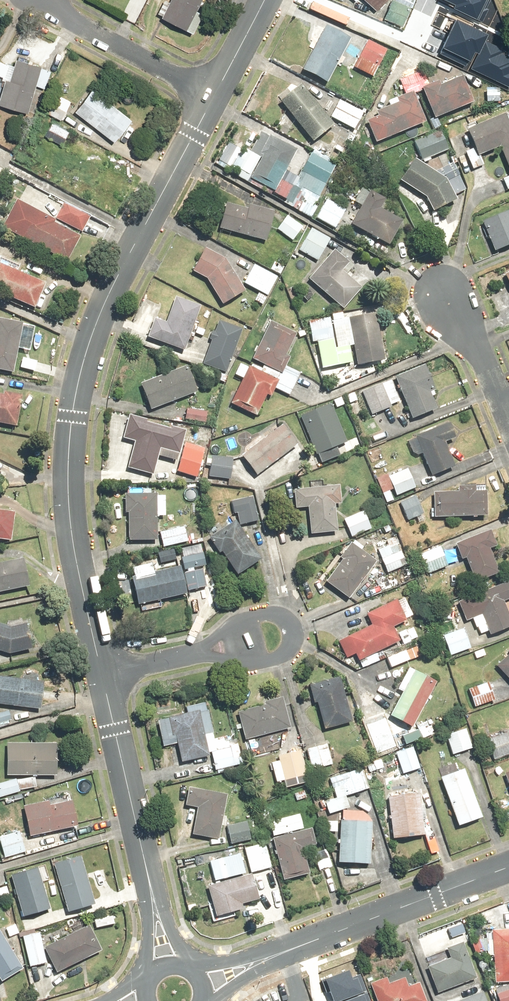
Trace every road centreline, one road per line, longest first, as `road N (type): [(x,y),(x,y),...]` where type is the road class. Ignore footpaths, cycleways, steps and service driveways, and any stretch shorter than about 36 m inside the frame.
road 1 (residential): [(102,672),(70,525),(76,393),(120,277),(218,97)]
road 2 (tertiary): [(508,869),(265,960)]
road 3 (residential): [(145,868),(102,672)]
road 4 (residential): [(46,0),(218,97)]
road 5 (residential): [(206,650),(247,663),(278,658),(298,641),(285,619),(230,633)]
road 6 (residential): [(448,300),(508,434)]

